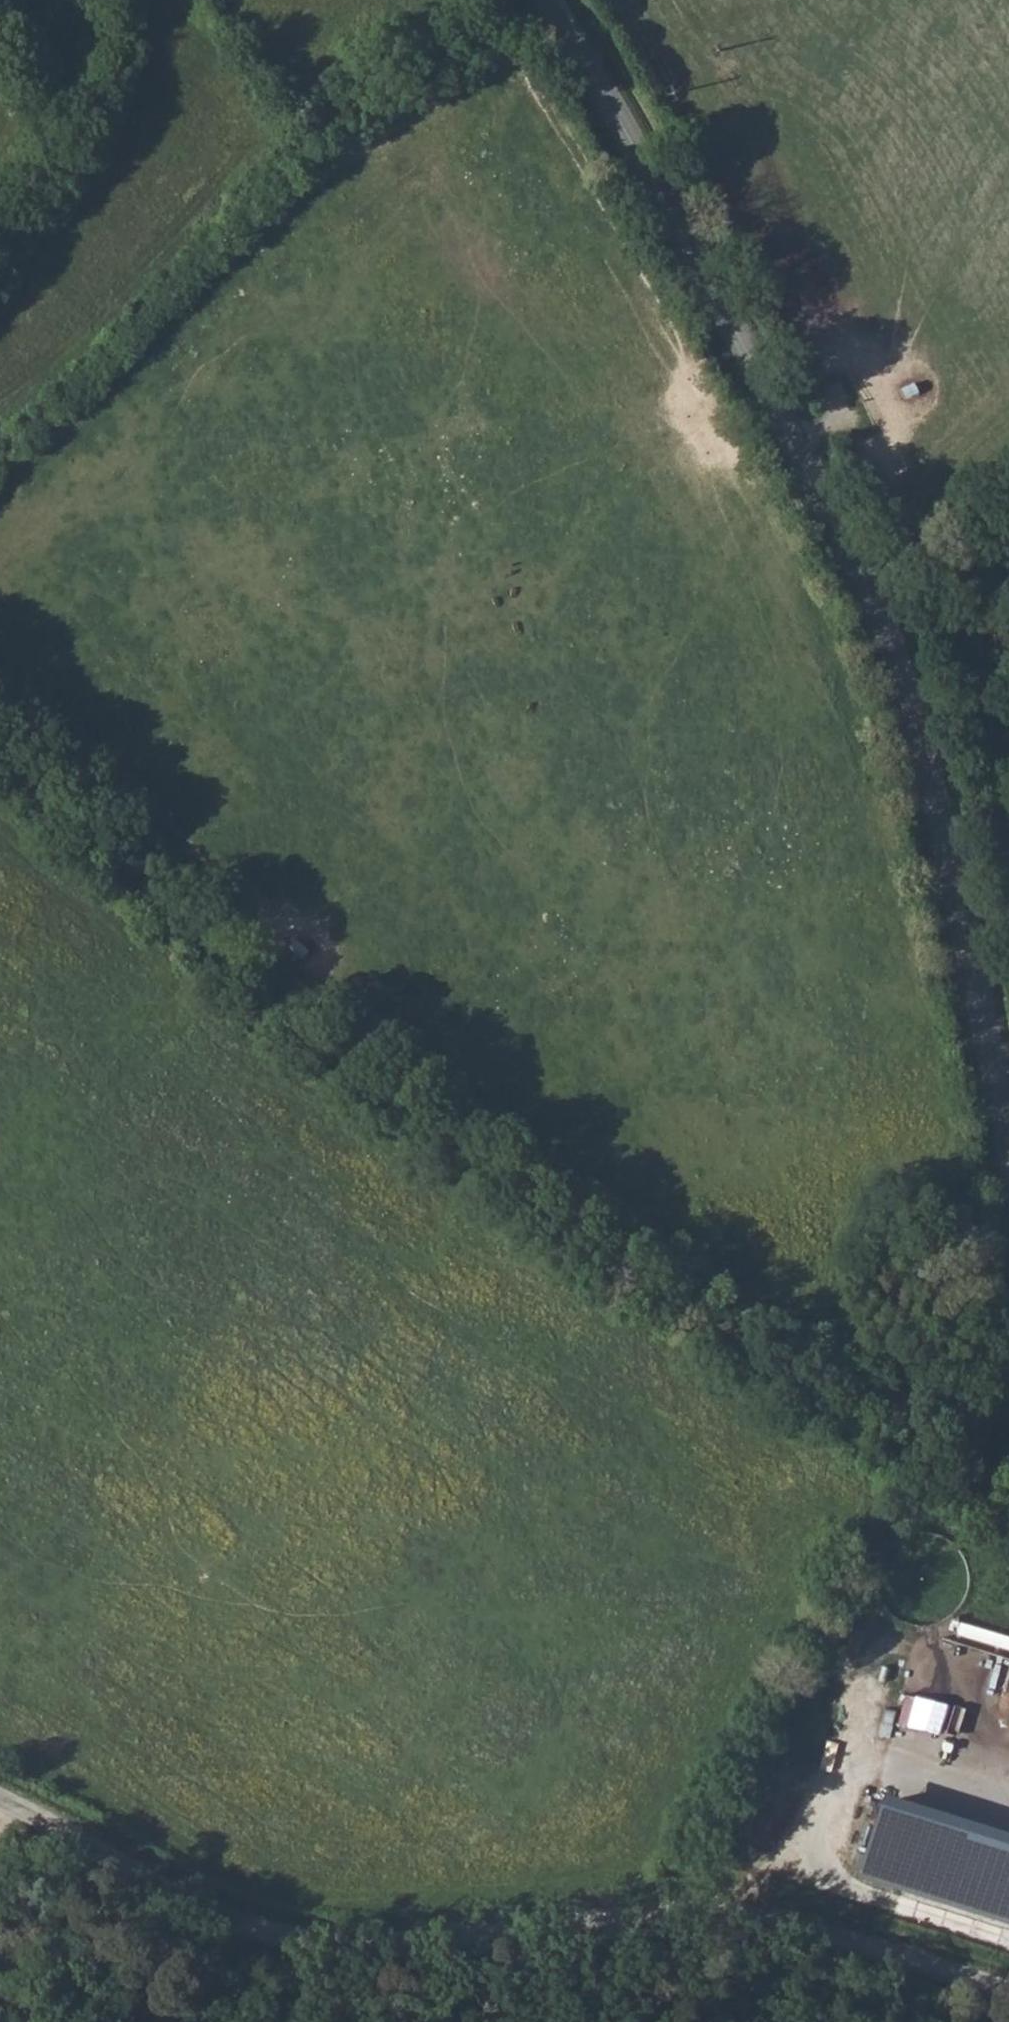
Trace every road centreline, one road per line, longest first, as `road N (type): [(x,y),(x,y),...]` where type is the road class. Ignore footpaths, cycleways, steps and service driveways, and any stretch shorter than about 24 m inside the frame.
road 1 (tertiary): [(549,0),(654,177),(848,535),(883,616),(915,710),(1008,1129)]
road 2 (unclassified): [(0,1807),(224,1912),(296,1931),(469,1927),(716,1907),(1008,1990)]

